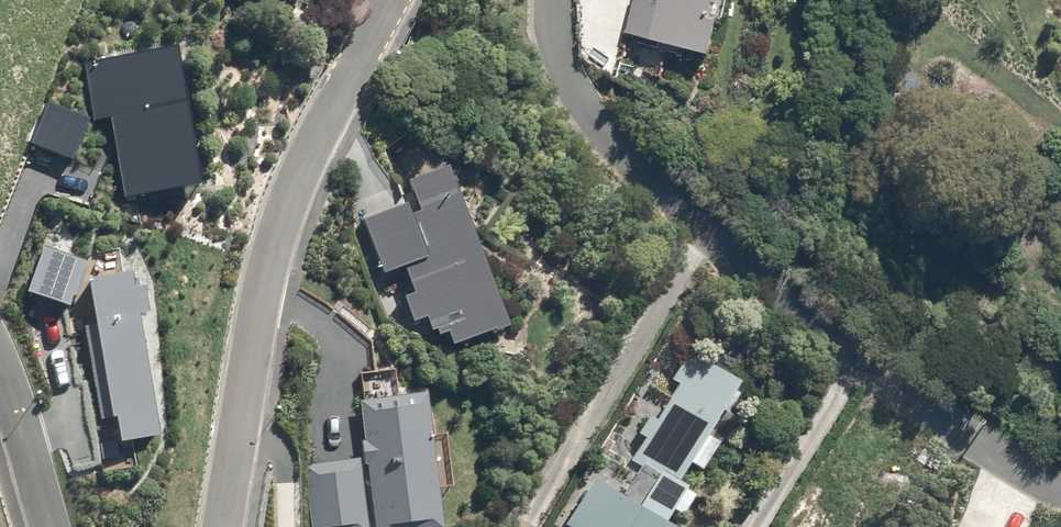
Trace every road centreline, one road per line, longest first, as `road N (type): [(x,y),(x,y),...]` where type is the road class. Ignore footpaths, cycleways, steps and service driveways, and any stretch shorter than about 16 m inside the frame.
road 1 (residential): [(1060,493),(853,357),(668,195),(577,100),(562,68),(551,0)]
road 2 (residential): [(222,526),(275,251),(294,194),(390,0)]
road 3 (residential): [(0,364),(52,526)]

